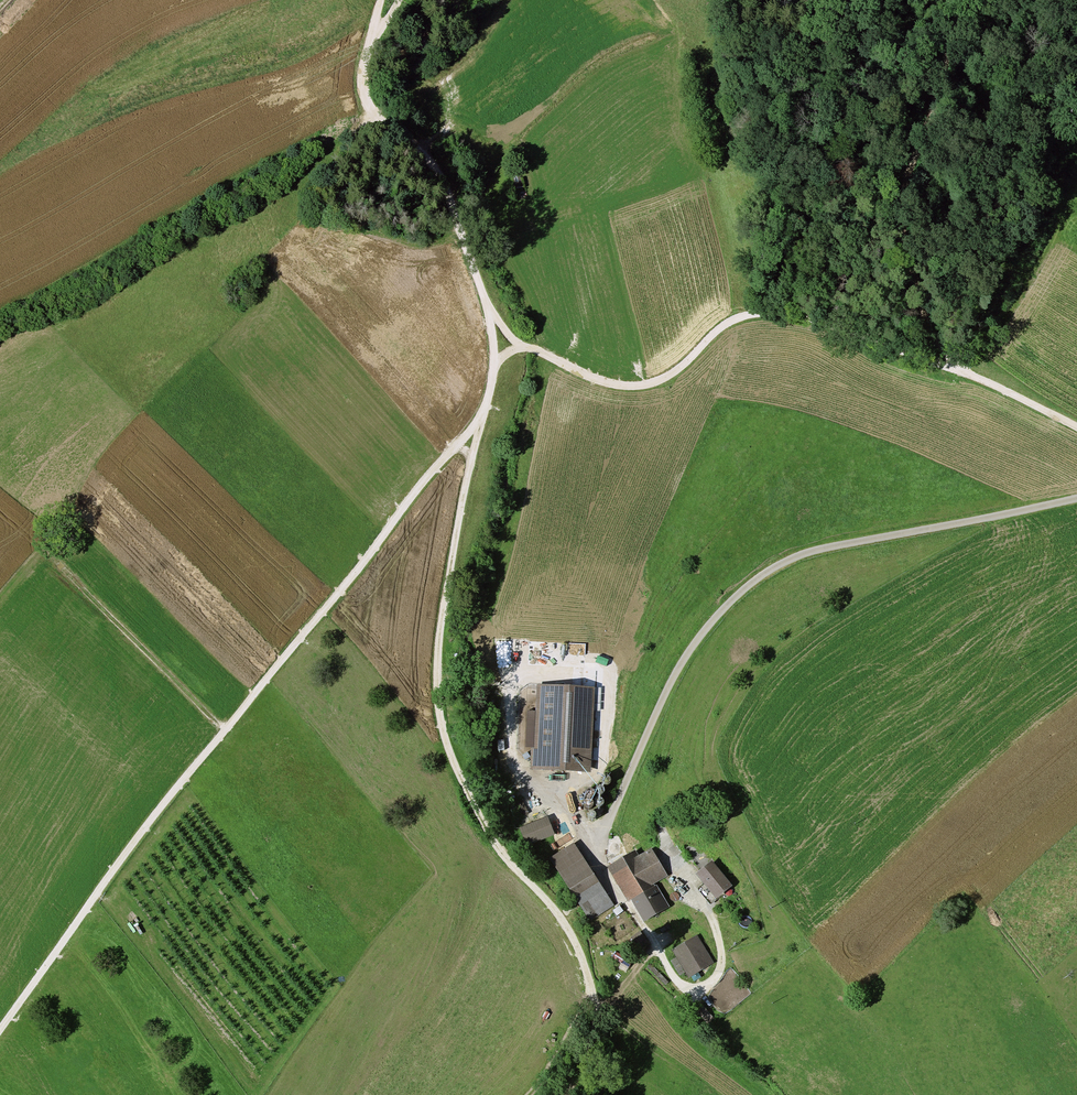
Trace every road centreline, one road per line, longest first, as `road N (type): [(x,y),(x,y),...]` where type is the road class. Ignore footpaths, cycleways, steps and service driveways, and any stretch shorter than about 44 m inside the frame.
road 1 (track): [(0,1025),(113,870),(431,473),(482,420)]
road 2 (track): [(608,883),(603,832),(678,669),(758,580),(817,551),(1076,500)]
road 3 (track): [(1076,427),(973,377),(790,314),(736,318),(670,376),(624,386),(521,346),(488,308)]
road 4 (track): [(560,917),(490,837),(442,735),(437,639),(482,420)]
road 5 (track): [(482,420),(494,368),(488,308),(448,186),(361,90),(373,38)]
road 6 (track): [(952,369),(926,322),(902,203),(940,90),(958,0)]
road 7 (track): [(565,1094),(592,1044),(596,1016),(560,917)]

